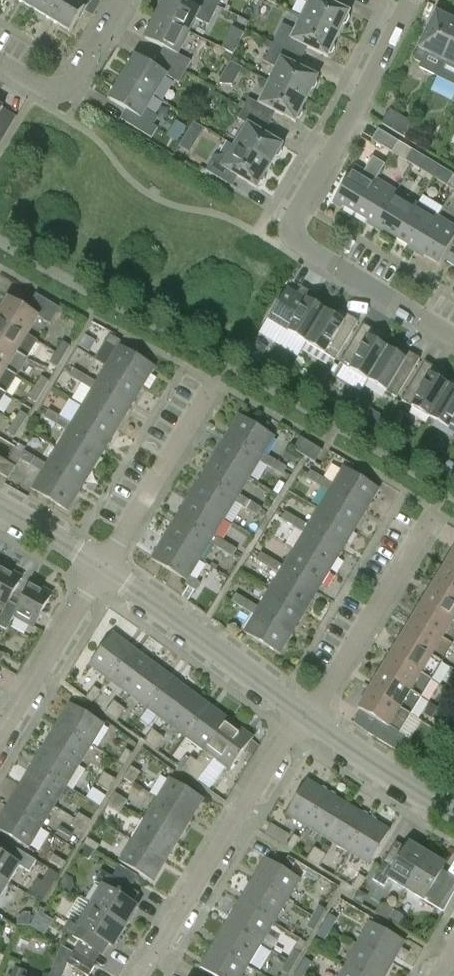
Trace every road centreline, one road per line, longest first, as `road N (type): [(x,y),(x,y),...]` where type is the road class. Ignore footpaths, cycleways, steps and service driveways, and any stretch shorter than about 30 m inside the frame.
road 1 (residential): [(453,344),(309,251),(294,231),(296,209),(413,0)]
road 2 (residential): [(144,975),(300,712)]
road 3 (residential): [(300,712),(101,570)]
road 4 (residential): [(316,723),(431,517)]
road 5 (residential): [(101,570),(211,389)]
road 6 (residential): [(0,739),(101,570)]
road 7 (residential): [(123,0),(65,86),(46,91),(0,64)]
road 8 (residential): [(453,813),(316,723)]

